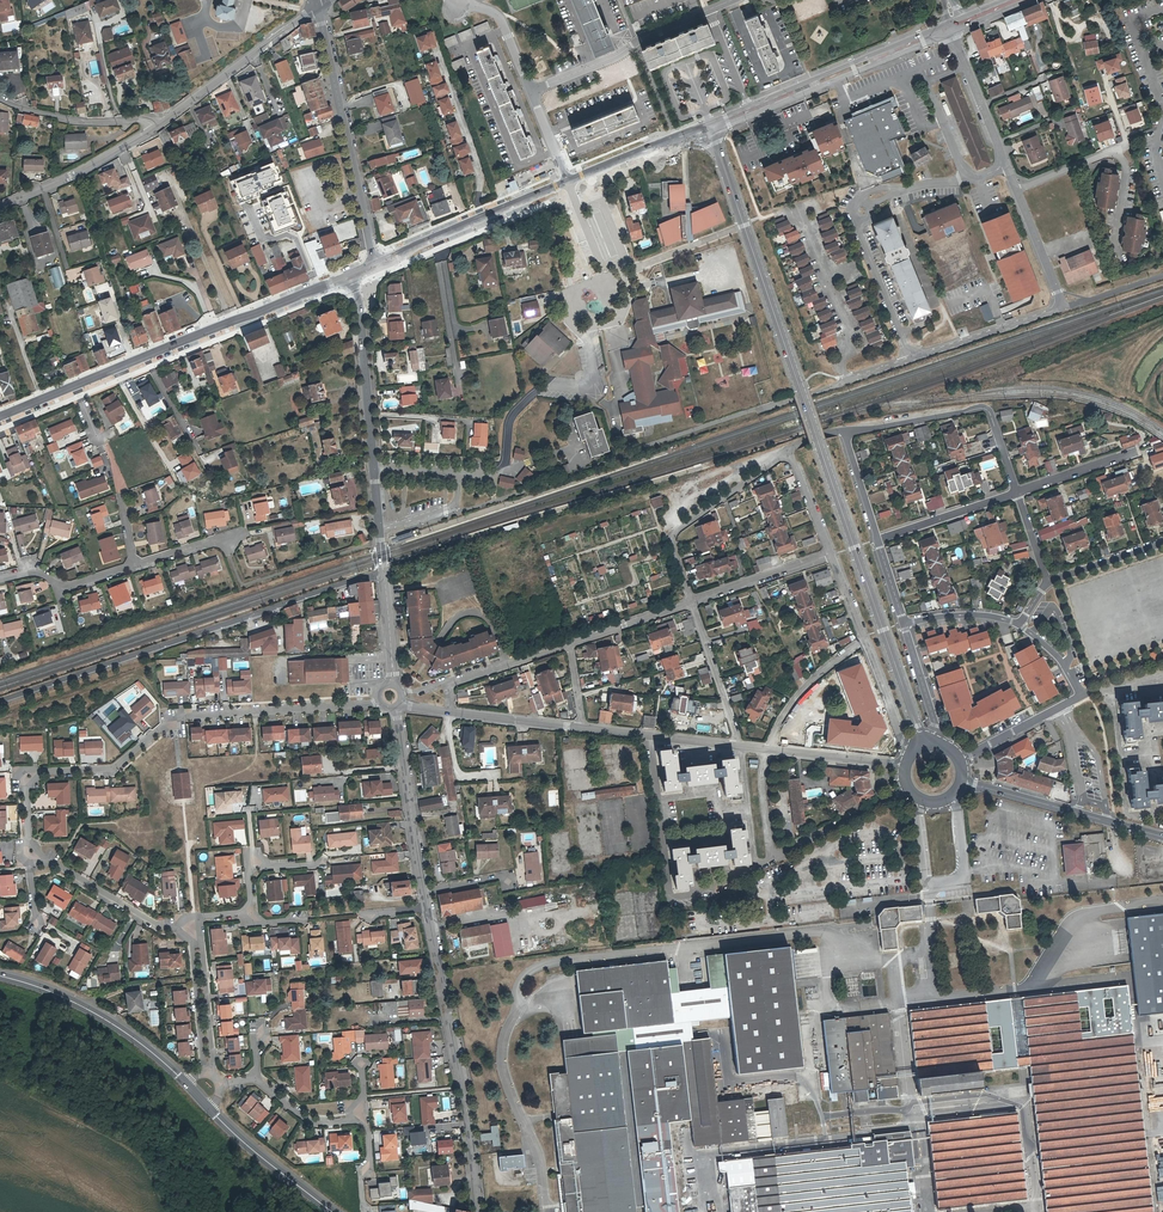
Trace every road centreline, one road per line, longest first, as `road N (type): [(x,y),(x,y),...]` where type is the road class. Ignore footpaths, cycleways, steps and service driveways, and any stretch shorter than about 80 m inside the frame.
road 1 (tertiary): [(711,124),(922,740)]
road 2 (residential): [(568,181),(584,242),(619,271),(628,293),(616,318),(587,337),(590,381),(576,391),(546,387),(511,417),(503,470),(495,474),(373,466)]
road 3 (residential): [(31,851),(29,776),(114,769),(173,717),(377,700)]
road 4 (residential): [(383,572),(0,702)]
road 5 (tertiary): [(478,1211),(426,908)]
road 6 (primary): [(350,275),(76,385)]
road 7 (residential): [(1017,190),(1062,305),(910,358)]
road 8 (residential): [(770,859),(691,900),(667,892),(651,737)]
road 9 (residential): [(373,266),(317,7)]
road 10 (residential): [(910,358),(848,380),(840,362),(845,325),(796,205)]
road 11 (residential): [(843,430),(990,406),(1017,492)]
road 12 (residential): [(961,755),(1083,695),(1065,665),(1019,625)]
road 13 (primary): [(955,26),(750,108)]
road 14 (residential): [(186,1084),(92,1012),(0,976)]
road 15 (residential): [(691,602),(669,537),(787,451)]
road 16 (primary): [(568,181),(373,266)]
road 17 (tertiary): [(1162,837),(965,781)]
road 18 (tertiary): [(426,908),(395,707)]
road 19 (residential): [(530,91),(713,8)]
road 20 (residential): [(317,7),(156,127)]
road 21 (residential): [(373,466),(350,275)]
road 22 (residential): [(156,127),(0,207)]
road 23 (residential): [(179,928),(144,920),(31,851)]
road 24 (residential): [(0,98),(66,119),(140,119),(156,127)]
road 25 (residential): [(333,1211),(211,1110)]
road 26 (primary): [(711,124),(568,181)]
road 27 (residential): [(691,602),(738,745)]
road 28 (residential): [(902,789),(770,859)]
road 29 (residential): [(955,26),(1007,166)]
road 30 (residential): [(691,602),(831,554)]
road 31 (residential): [(878,539),(1017,492)]
road 32 (residential): [(766,749),(819,675),(867,647)]
road 33 (residential): [(910,358),(860,222)]
road 34 (residential): [(134,567),(73,589),(36,571),(0,578)]
road 35 (tertiary): [(898,768),(766,749)]
road 36 (residential): [(449,0),(499,17),(530,91)]
road 37 (tertiary): [(581,728),(450,712)]
road 38 (residential): [(1017,492),(1139,451)]
road 39 (residential): [(212,1073),(200,945)]
road 40 (residential): [(193,943),(204,1071)]
road 41 (residential): [(448,681),(570,643)]
road 42 (residential): [(570,643),(691,602)]
road 43 (residential): [(256,1079),(310,1119),(367,1117)]
road 44 (residential): [(939,739),(904,623)]
road 45 (residential): [(1162,542),(1048,581)]
road 46 (residential): [(249,914),(254,862),(322,862)]

